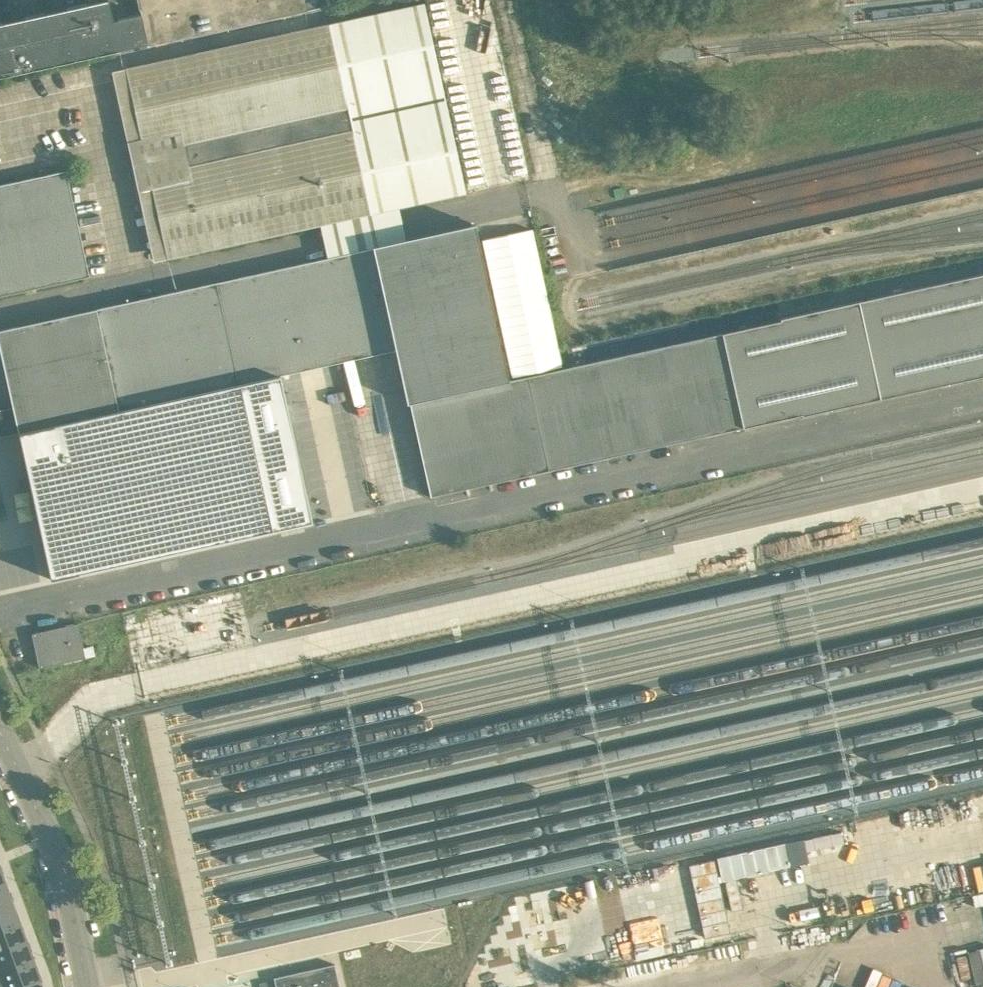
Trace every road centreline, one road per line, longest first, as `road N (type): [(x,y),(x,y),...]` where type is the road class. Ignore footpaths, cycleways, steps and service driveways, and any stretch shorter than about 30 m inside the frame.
road 1 (residential): [(89,986),(67,876),(0,731)]
road 2 (unclassified): [(718,986),(844,961)]

